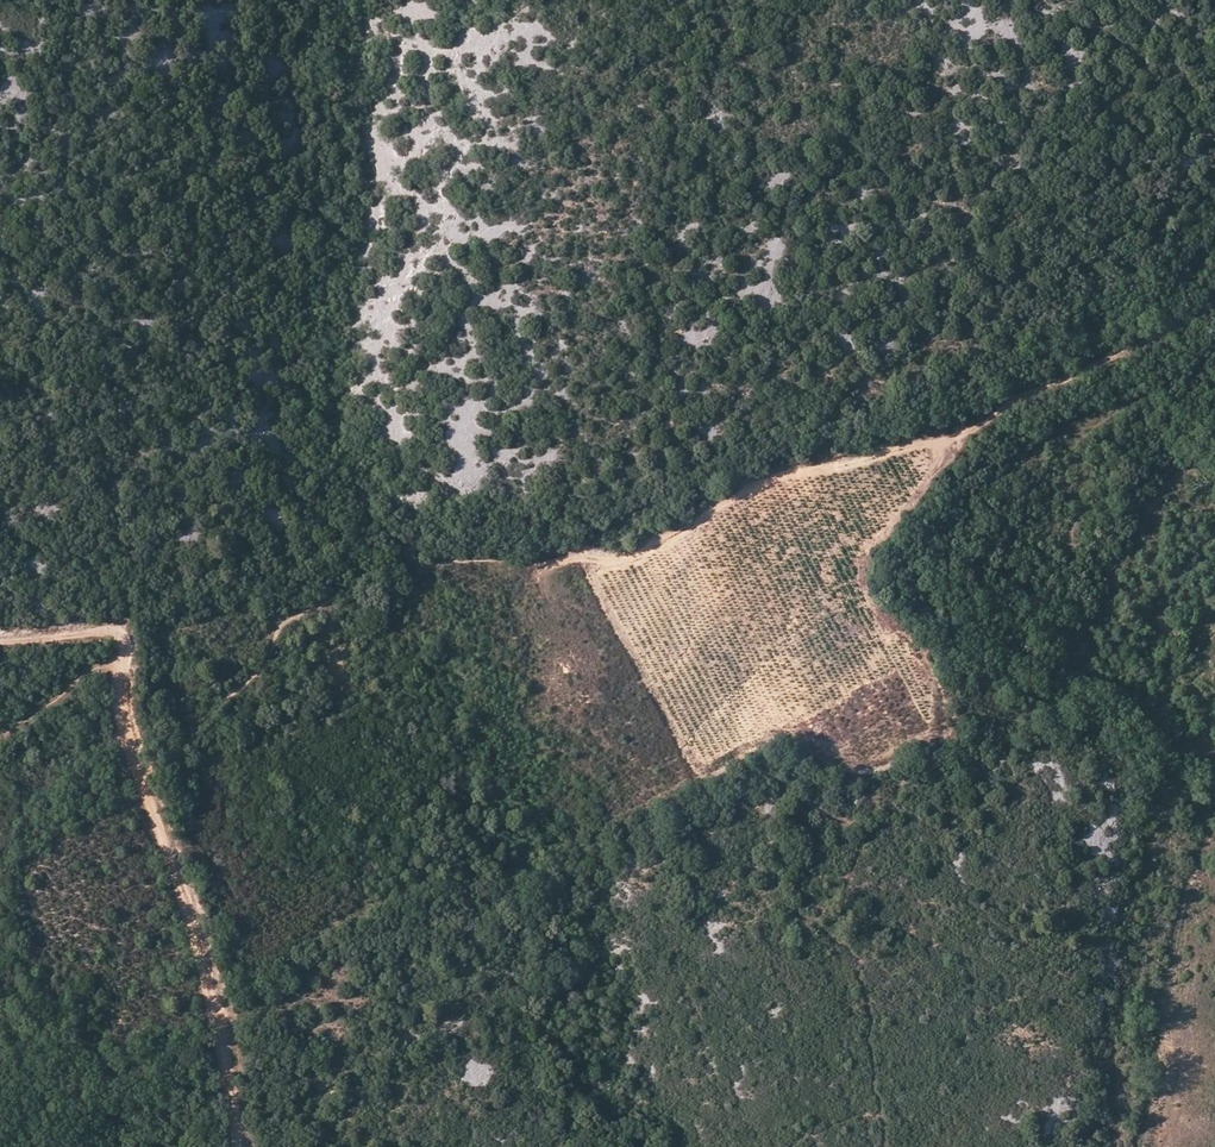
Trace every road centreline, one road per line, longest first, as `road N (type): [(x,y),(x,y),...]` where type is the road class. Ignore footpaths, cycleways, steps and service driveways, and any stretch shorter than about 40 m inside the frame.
road 1 (track): [(544,565),(585,557),(618,563),(760,484),(833,460),(959,440),(1034,395),(1178,333),(1214,304)]
road 2 (track): [(239,1146),(188,903),(122,715),(126,657),(118,633),(0,640)]

